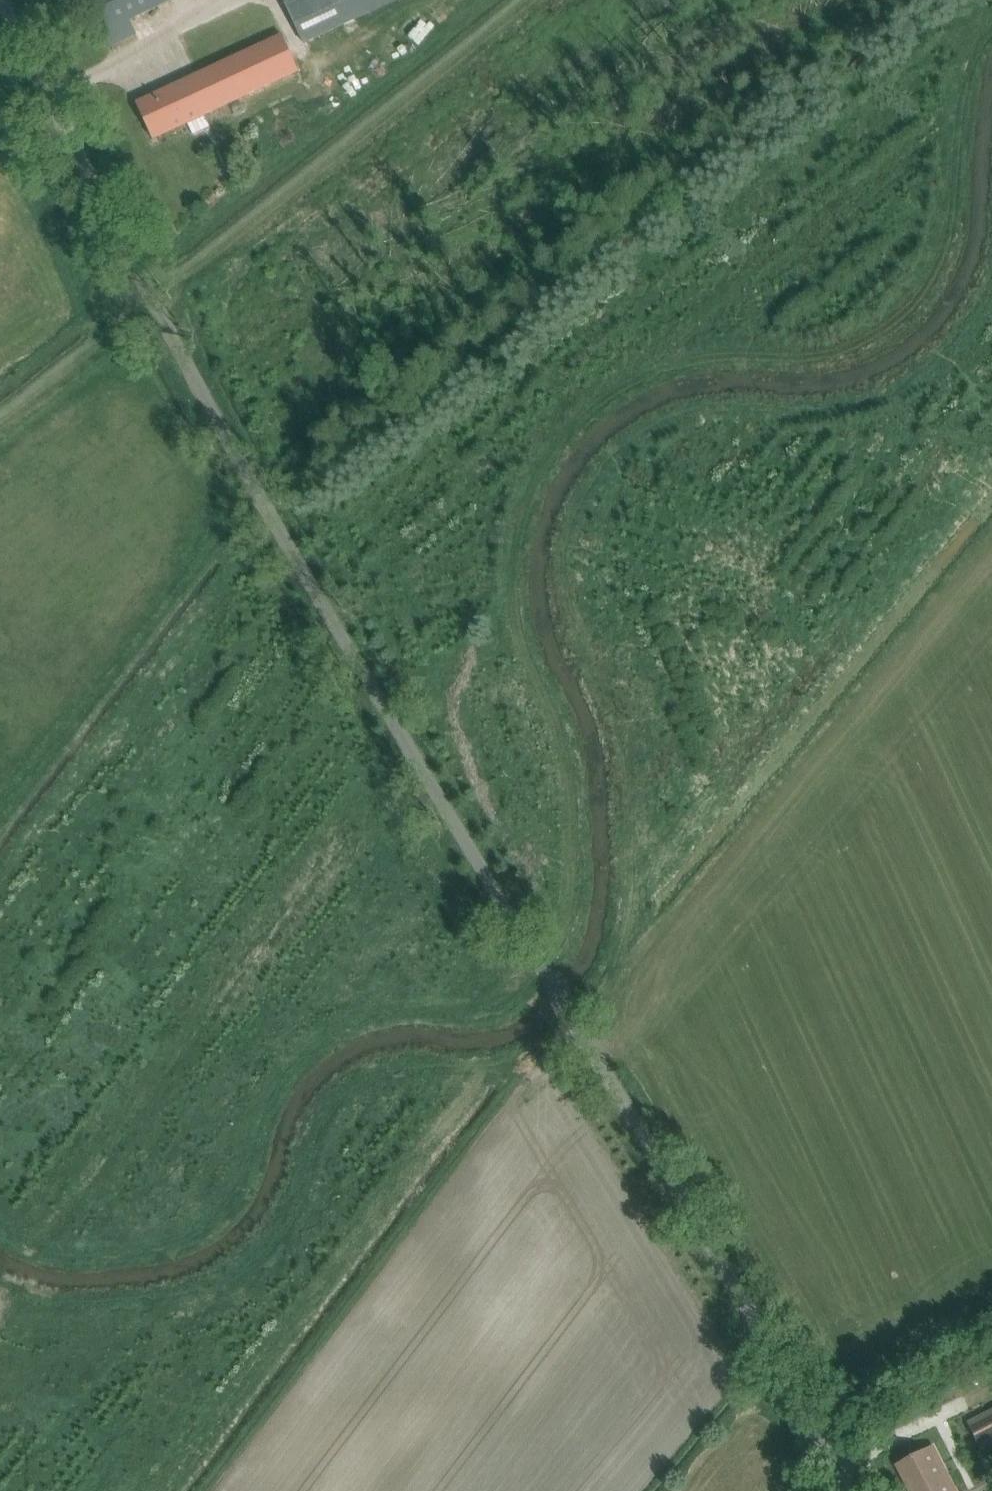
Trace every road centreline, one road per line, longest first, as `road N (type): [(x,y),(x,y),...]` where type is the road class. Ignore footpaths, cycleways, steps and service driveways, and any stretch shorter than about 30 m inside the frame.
road 1 (unclassified): [(843,1490),(793,1381),(412,743),(0,7)]
road 2 (track): [(208,1490),(578,1020)]

